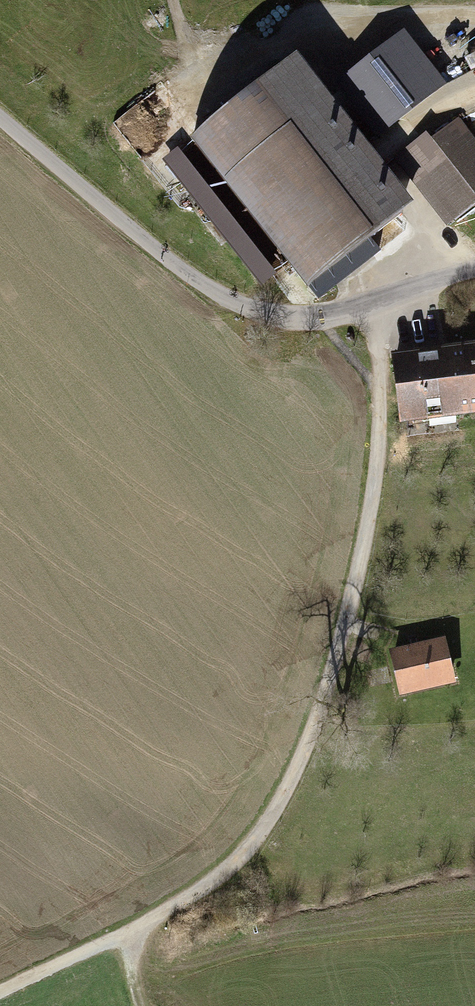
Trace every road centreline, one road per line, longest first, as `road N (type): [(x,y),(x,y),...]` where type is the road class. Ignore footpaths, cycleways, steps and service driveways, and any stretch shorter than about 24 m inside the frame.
road 1 (track): [(122,935),(196,893),(261,834),(308,759),(372,510),(378,301)]
road 2 (unclassified): [(474,266),(310,319),(253,312),(174,264),(0,119)]
road 3 (track): [(0,993),(122,935)]

